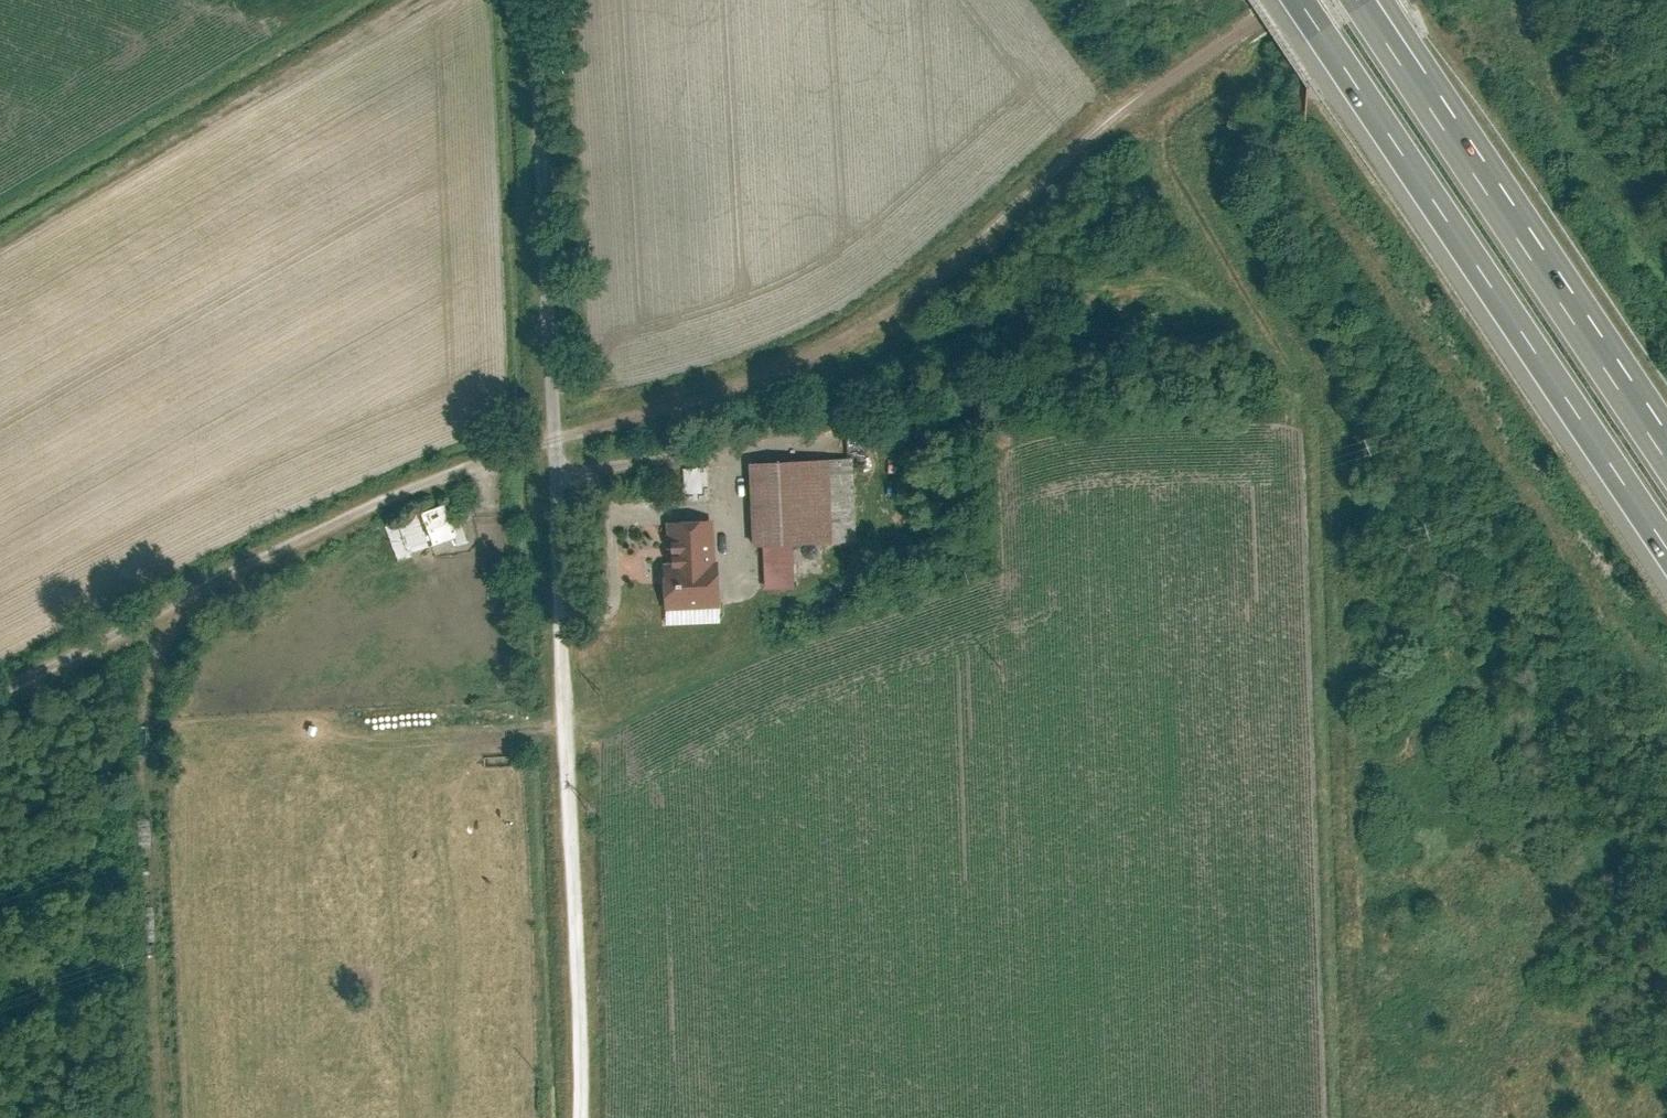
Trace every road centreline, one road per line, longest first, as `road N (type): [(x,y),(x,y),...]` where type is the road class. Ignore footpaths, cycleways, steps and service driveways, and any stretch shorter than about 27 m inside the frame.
road 1 (unclassified): [(565,725),(537,0)]
road 2 (motorway): [(1299,0),(1666,552)]
road 3 (motorway): [(1666,461),(1413,84)]
road 4 (track): [(565,725),(586,994),(583,1117)]

